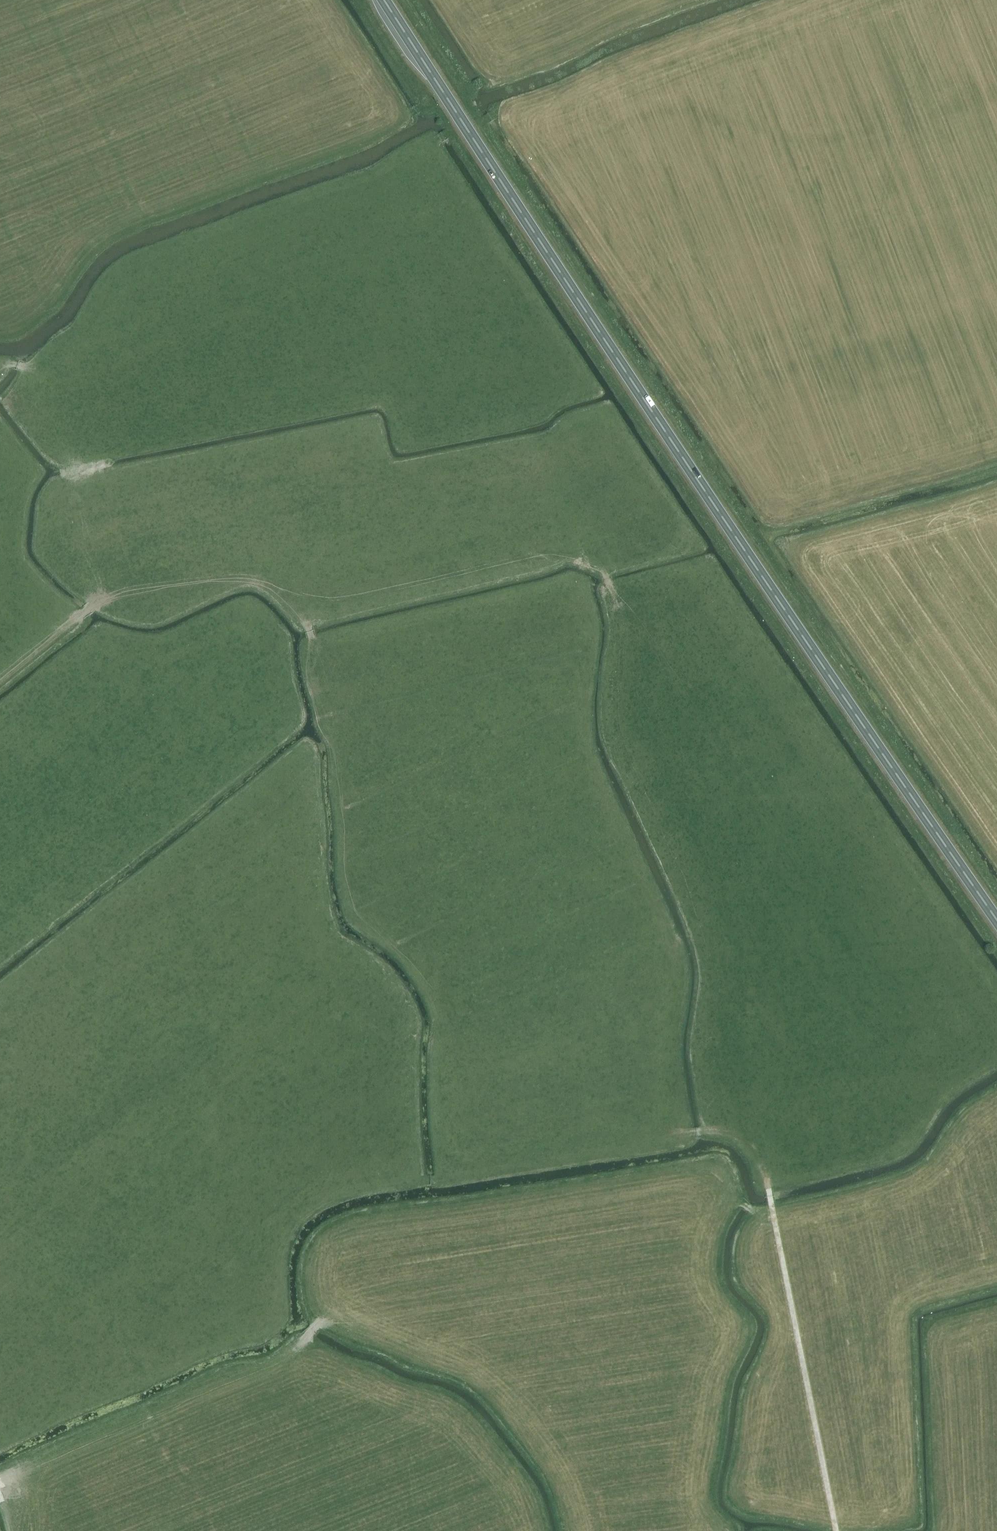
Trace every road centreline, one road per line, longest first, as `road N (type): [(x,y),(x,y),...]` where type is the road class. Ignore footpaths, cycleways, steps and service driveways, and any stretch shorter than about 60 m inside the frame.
road 1 (trunk): [(996,922),(384,0)]

